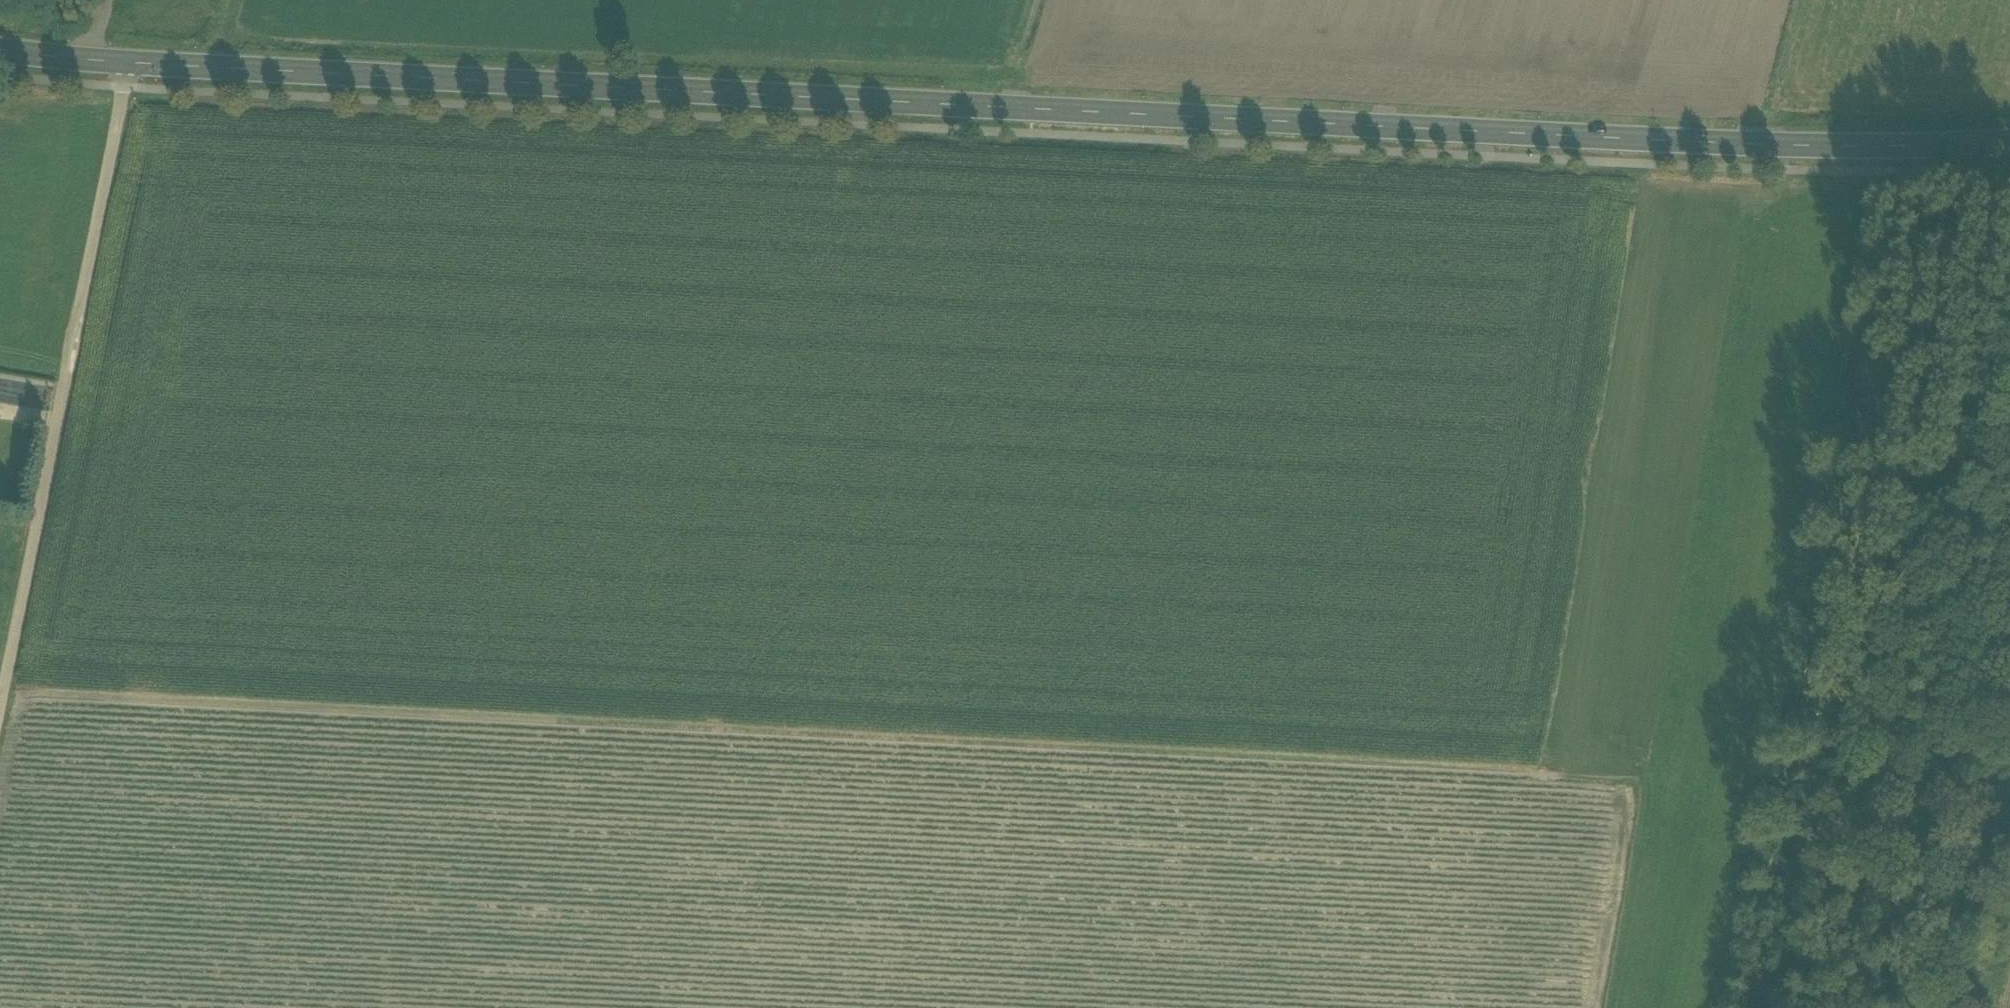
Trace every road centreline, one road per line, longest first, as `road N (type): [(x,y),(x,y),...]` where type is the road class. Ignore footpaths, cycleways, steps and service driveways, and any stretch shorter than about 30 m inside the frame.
road 1 (tertiary): [(112,63),(1726,144),(2009,142)]
road 2 (unclassified): [(112,63),(124,89),(0,704)]

